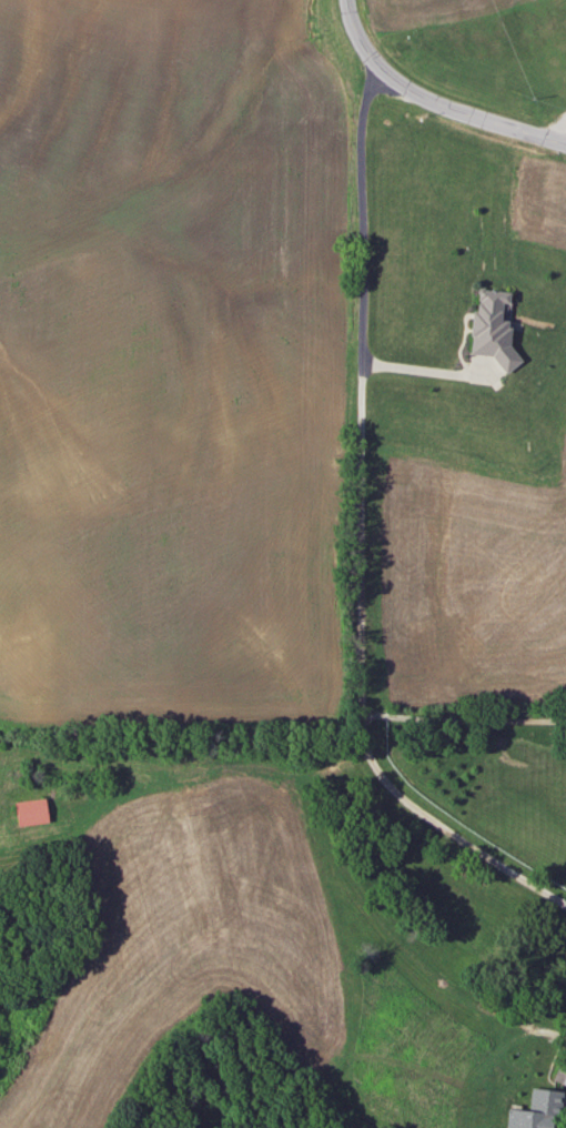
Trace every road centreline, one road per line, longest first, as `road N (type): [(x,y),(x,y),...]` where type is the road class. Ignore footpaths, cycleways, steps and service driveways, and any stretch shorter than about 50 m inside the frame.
road 1 (residential): [(353,0),(366,50),(401,88),(565,149)]

